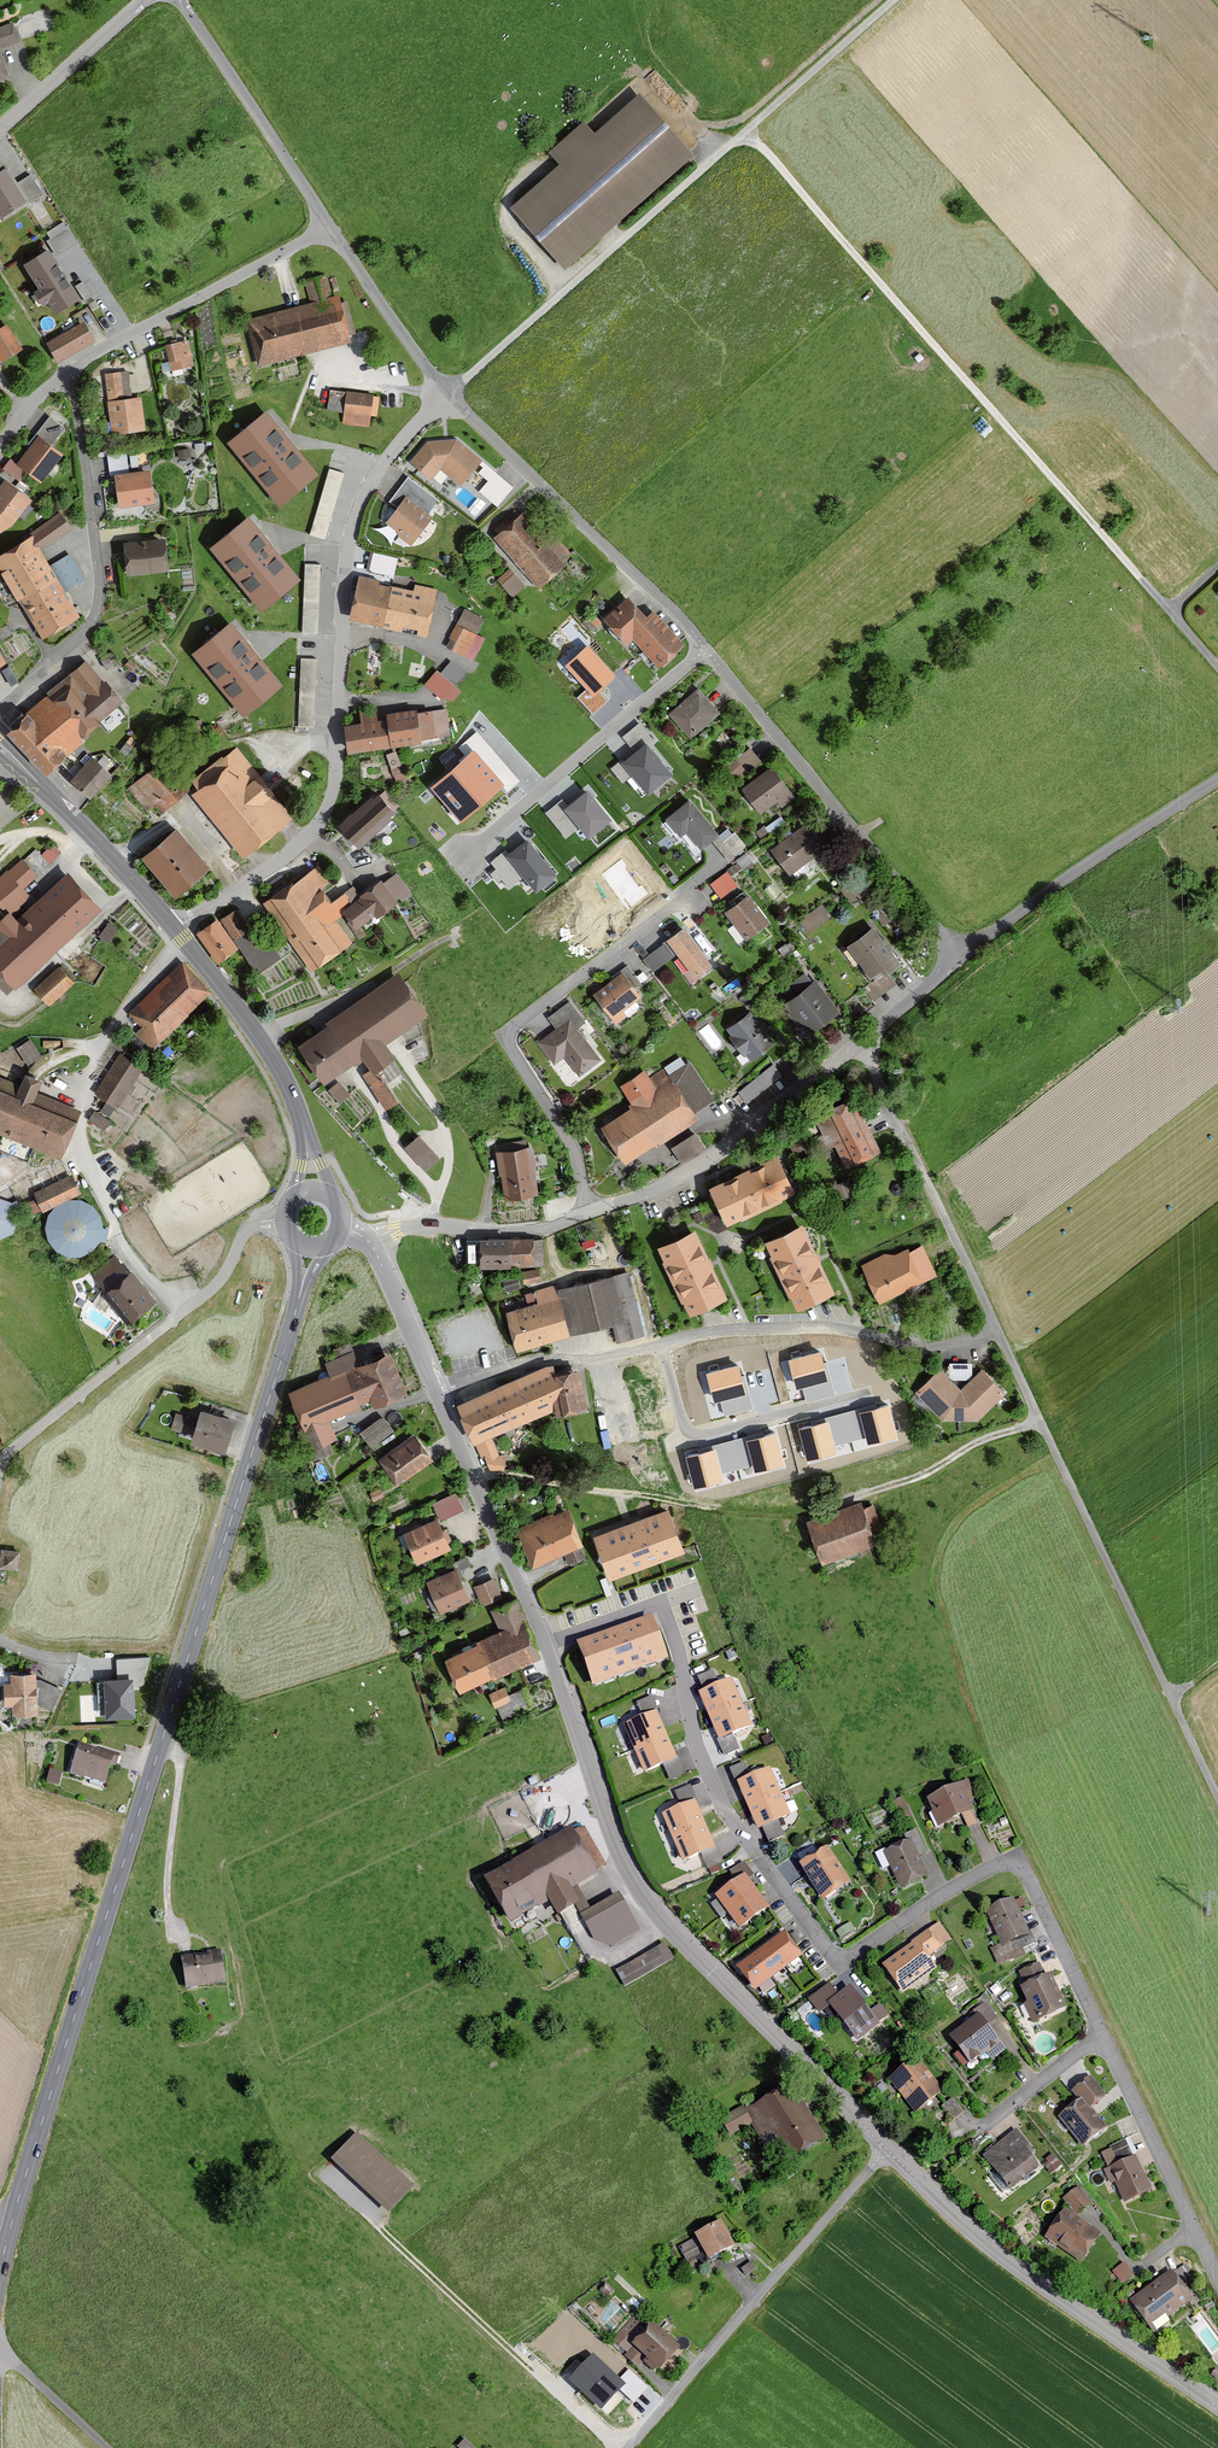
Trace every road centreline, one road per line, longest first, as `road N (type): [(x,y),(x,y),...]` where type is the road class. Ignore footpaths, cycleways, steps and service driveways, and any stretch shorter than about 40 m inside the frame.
road 1 (secondary): [(298,1303),(0,2269)]
road 2 (residential): [(547,1646),(660,1606),(677,1649),(692,1739),(722,1808),(838,1965),(991,1864),(1010,1863),(1025,1872),(1103,2036)]
road 3 (residential): [(954,960),(707,650),(449,395)]
road 4 (residential): [(449,395),(390,452),(359,507),(345,571),(336,775),(326,812),(274,865),(175,930)]
road 5 (track): [(744,139),(763,151),(1166,612)]
road 6 (residential): [(547,1646),(643,1899),(887,2150)]
road 7 (track): [(449,395),(902,0)]
road 8 (track): [(1038,1420),(827,1511),(702,1506),(521,1477),(472,1478)]
road 9 (residential): [(439,1398),(550,1363),(727,1329),(830,1329),(941,1350),(1001,1338)]
road 10 (unclassified): [(1001,1338),(1217,1797)]
road 11 (residential): [(185,943),(120,1016),(89,1090),(81,1144),(130,1255),(181,1312)]
road 12 (residential): [(689,900),(508,1036),(575,1146),(591,1213)]
road 13 (residential): [(887,2150),(963,2225),(1217,2407)]
road 14 (residential): [(887,2150),(628,2447)]
road 15 (residential): [(71,369),(99,605),(83,634),(0,712)]
road 16 (unclassified): [(857,1044),(1001,1338)]
road 17 (residential): [(954,960),(1217,770)]
road 18 (track): [(381,2227),(618,2447)]
road 19 (residential): [(591,1213),(687,1176),(857,1044)]
road 20 (residential): [(329,228),(71,369)]
road 21 (residential): [(329,228),(179,0)]
road 22 (residential): [(439,1398),(547,1646)]
road 23 (secondary): [(0,747),(117,860),(175,930)]
road 24 (residential): [(181,1312),(6,1457),(0,1476)]
road 25 (residential): [(368,1241),(418,1225),(537,1230),(591,1213)]
road 26 (residential): [(1103,2036),(1197,2233)]
road 27 (secondary): [(185,943),(262,1043),(303,1125)]
road 28 (residential): [(449,395),(329,228)]
road 29 (tertiary): [(0,130),(146,0)]
road 30 (residential): [(368,1241),(439,1398)]
road 31 (residential): [(1103,2036),(979,2129)]
road 32 (residential): [(286,1221),(244,1232),(214,1281),(181,1312)]
road 33 (track): [(107,2447),(0,2349)]
road 34 (residential): [(1197,2233),(1142,2271),(1097,2217)]
road 35 (residential): [(857,1044),(954,960)]

